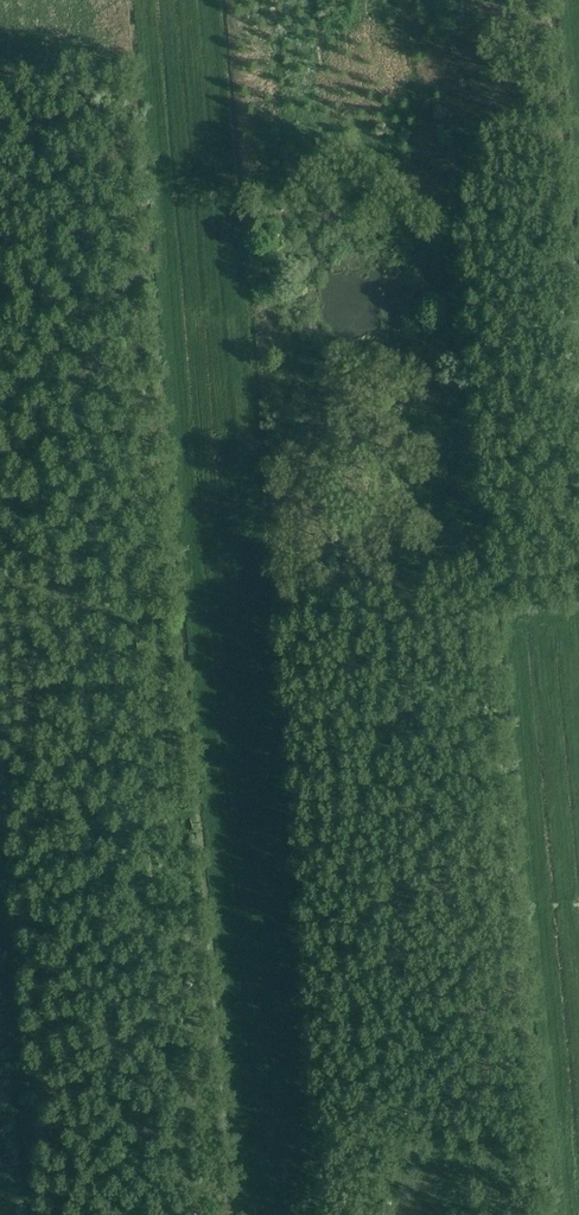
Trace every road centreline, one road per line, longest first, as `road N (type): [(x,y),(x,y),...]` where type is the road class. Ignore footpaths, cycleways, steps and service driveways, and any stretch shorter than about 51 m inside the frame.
road 1 (track): [(31,1214),(0,843)]

